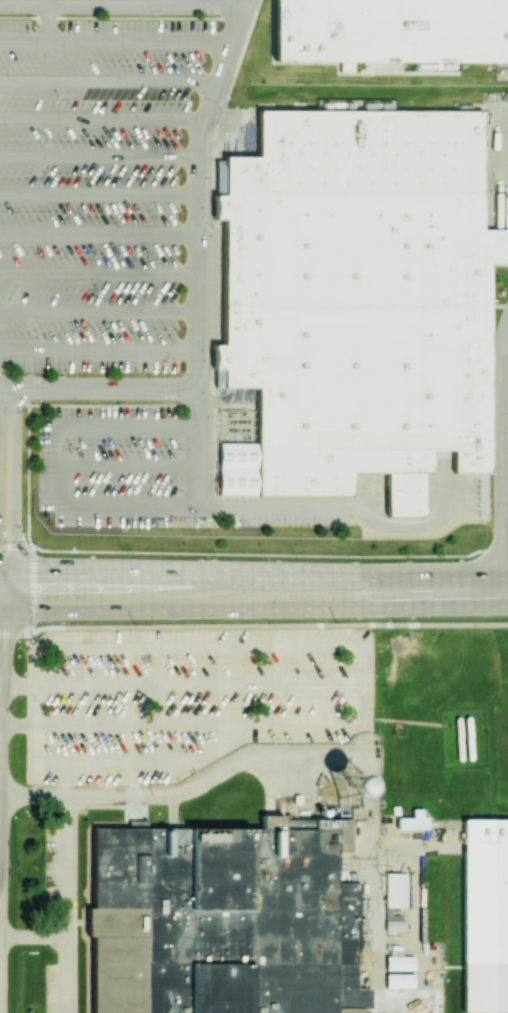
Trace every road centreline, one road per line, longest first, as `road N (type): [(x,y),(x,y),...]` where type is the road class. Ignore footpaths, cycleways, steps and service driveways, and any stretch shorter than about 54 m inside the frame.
road 1 (primary): [(1,612),(507,607)]
road 2 (primary): [(504,576),(0,571)]
road 3 (residential): [(0,938),(1,612)]
road 4 (residential): [(1,612),(14,571),(15,389)]
road 5 (residential): [(504,528),(505,346)]

